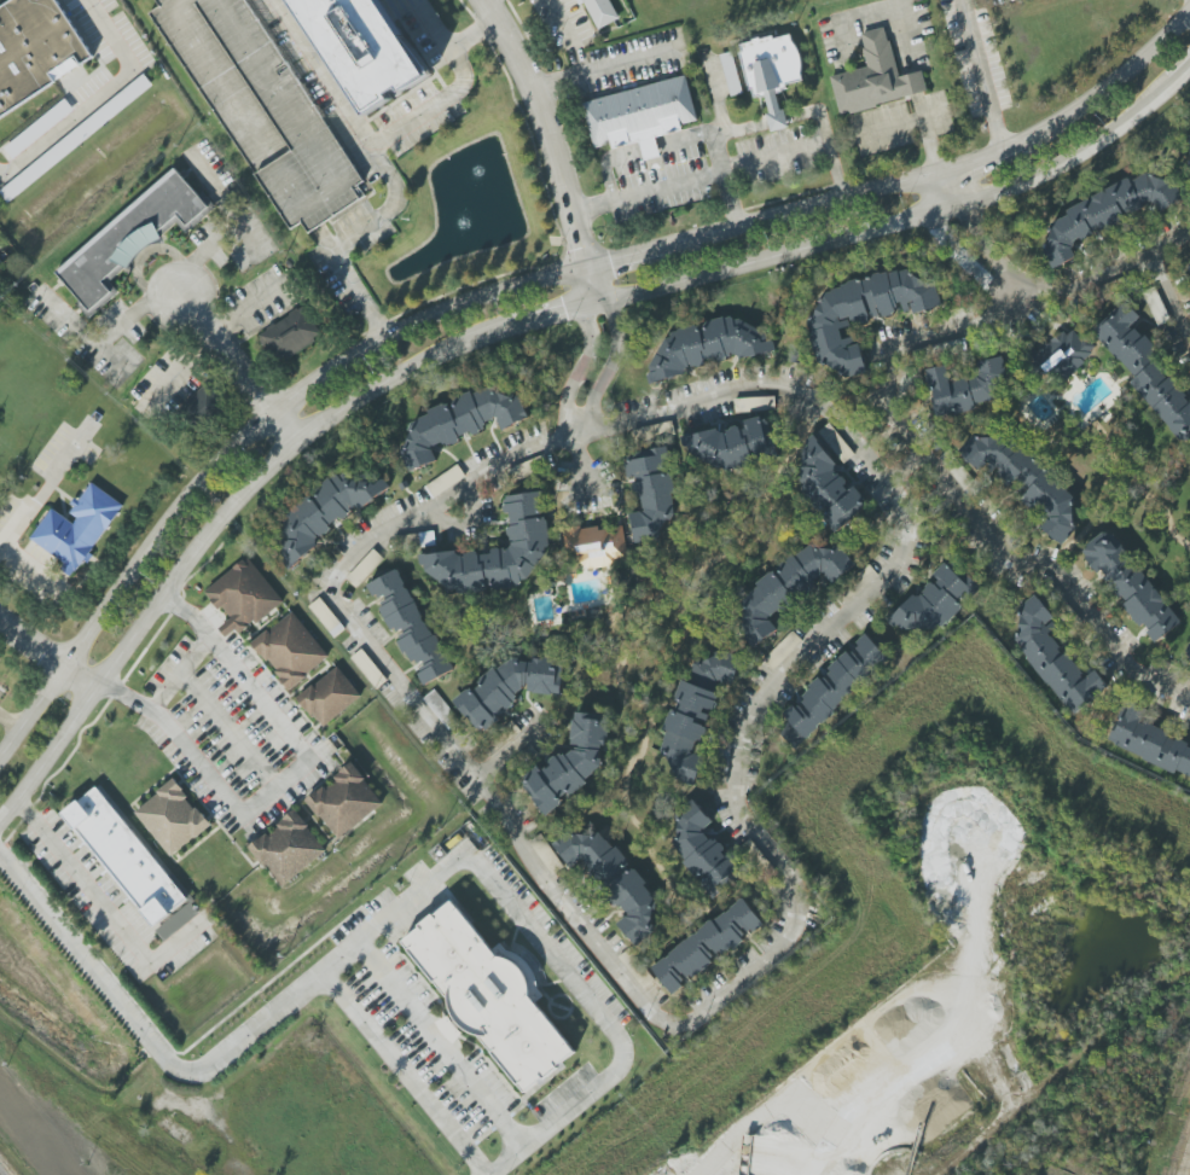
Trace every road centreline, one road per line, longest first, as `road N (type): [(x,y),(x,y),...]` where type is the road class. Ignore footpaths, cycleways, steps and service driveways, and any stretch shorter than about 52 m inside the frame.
road 1 (tertiary): [(0,819),(230,507),(367,388),(507,325),(957,209)]
road 2 (tertiary): [(584,269),(482,296),(382,336),(267,412),(155,535),(0,756)]
road 3 (residential): [(484,0),(533,87),(584,269)]
road 4 (tertiary): [(957,209),(1093,146),(1189,63)]
road 5 (tertiary): [(936,173),(674,245)]
road 6 (tertiary): [(1189,11),(1087,101),(1022,139)]
road 7 (residential): [(297,444),(179,289)]

